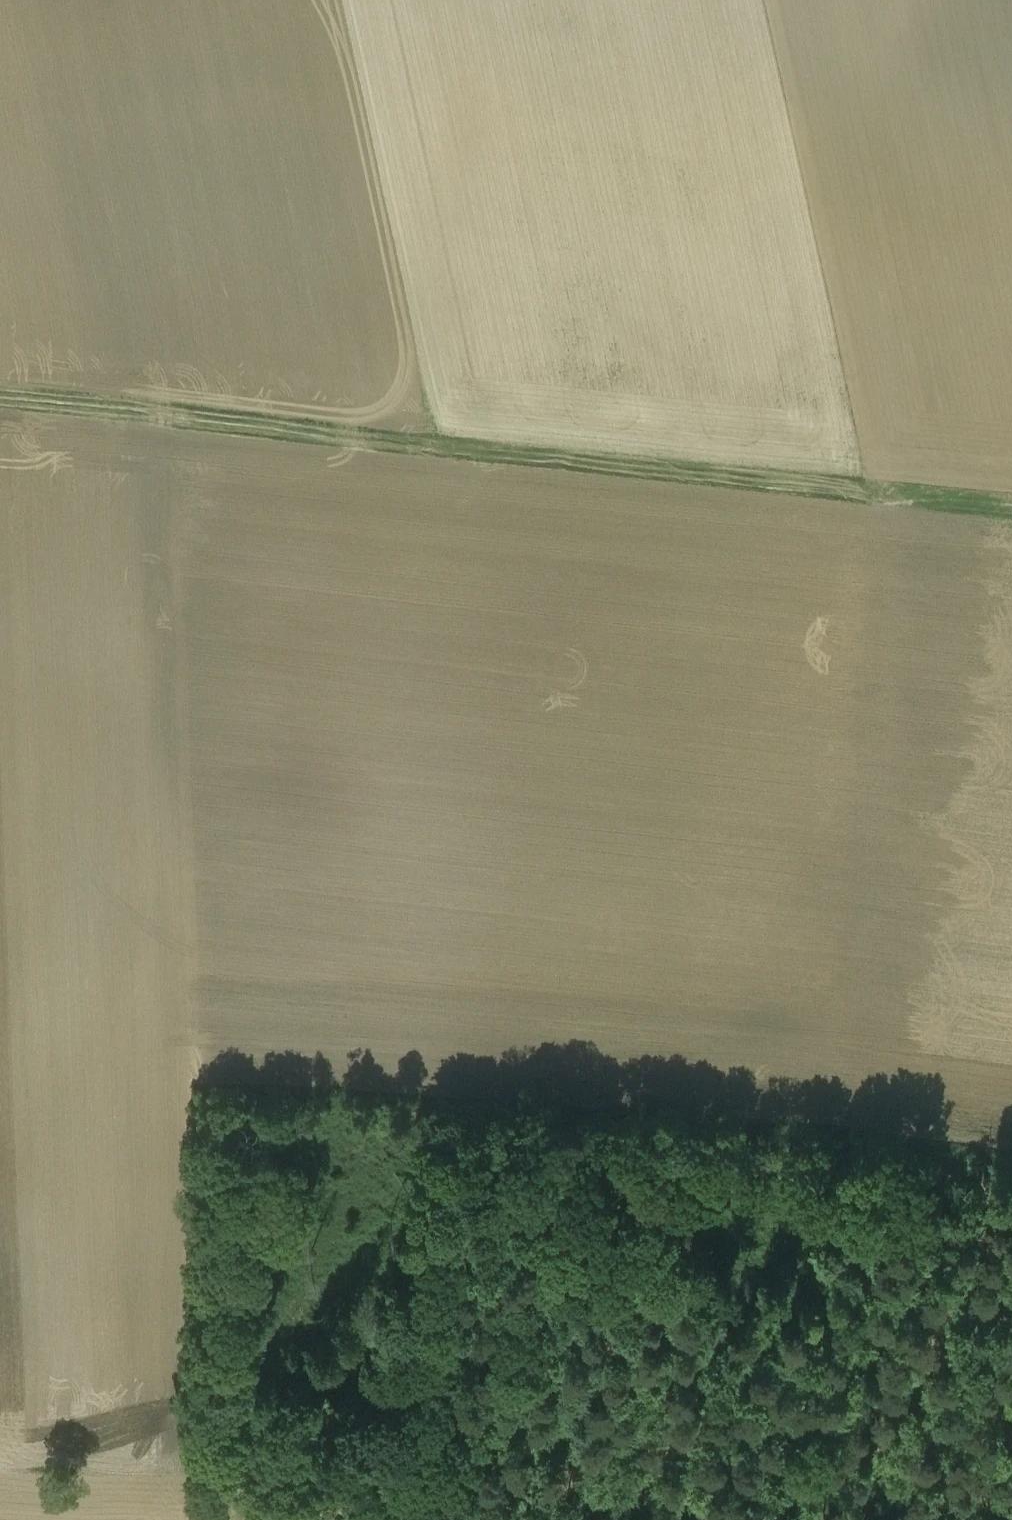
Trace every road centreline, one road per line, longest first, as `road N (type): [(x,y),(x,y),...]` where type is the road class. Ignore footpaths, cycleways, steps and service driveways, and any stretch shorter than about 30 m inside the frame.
road 1 (track): [(1011,511),(0,399)]

